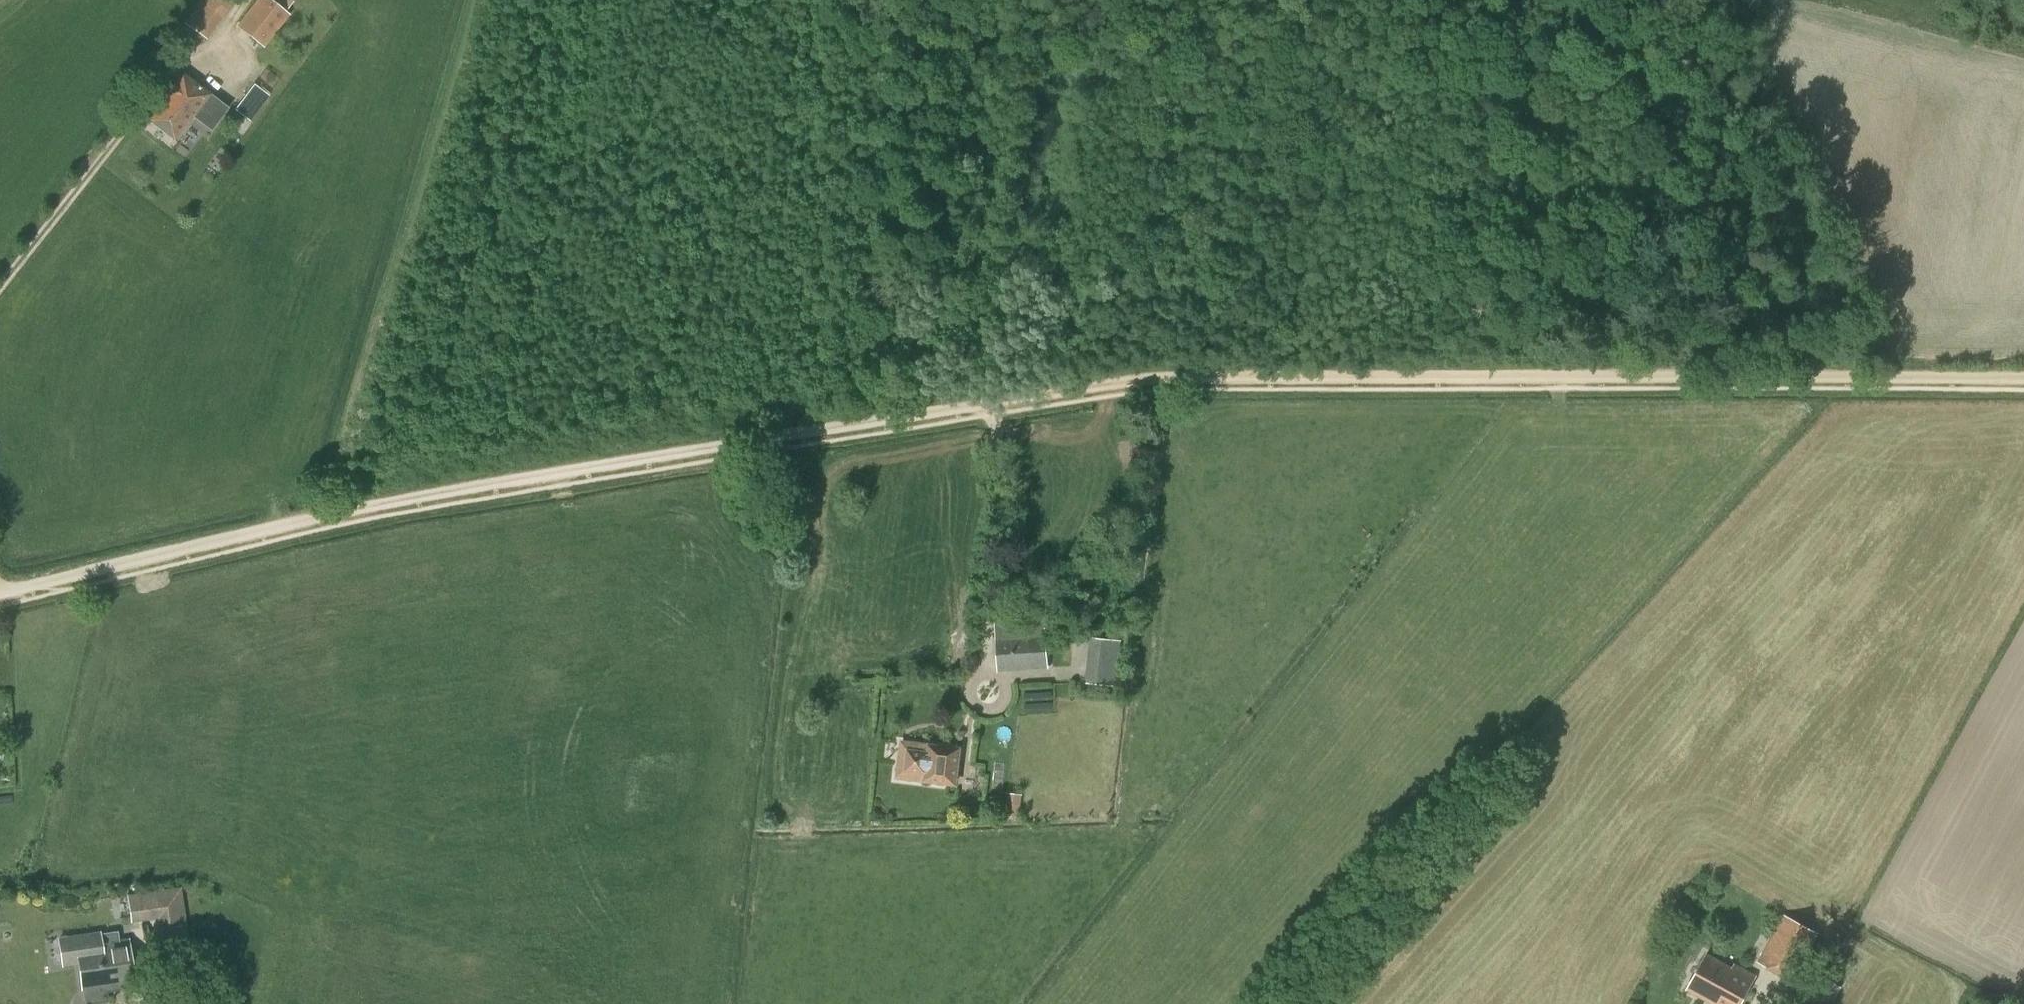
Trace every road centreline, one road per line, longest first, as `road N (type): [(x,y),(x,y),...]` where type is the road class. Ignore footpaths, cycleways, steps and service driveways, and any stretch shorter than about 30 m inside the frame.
road 1 (track): [(0,595),(490,487),(1183,380),(2023,379)]

